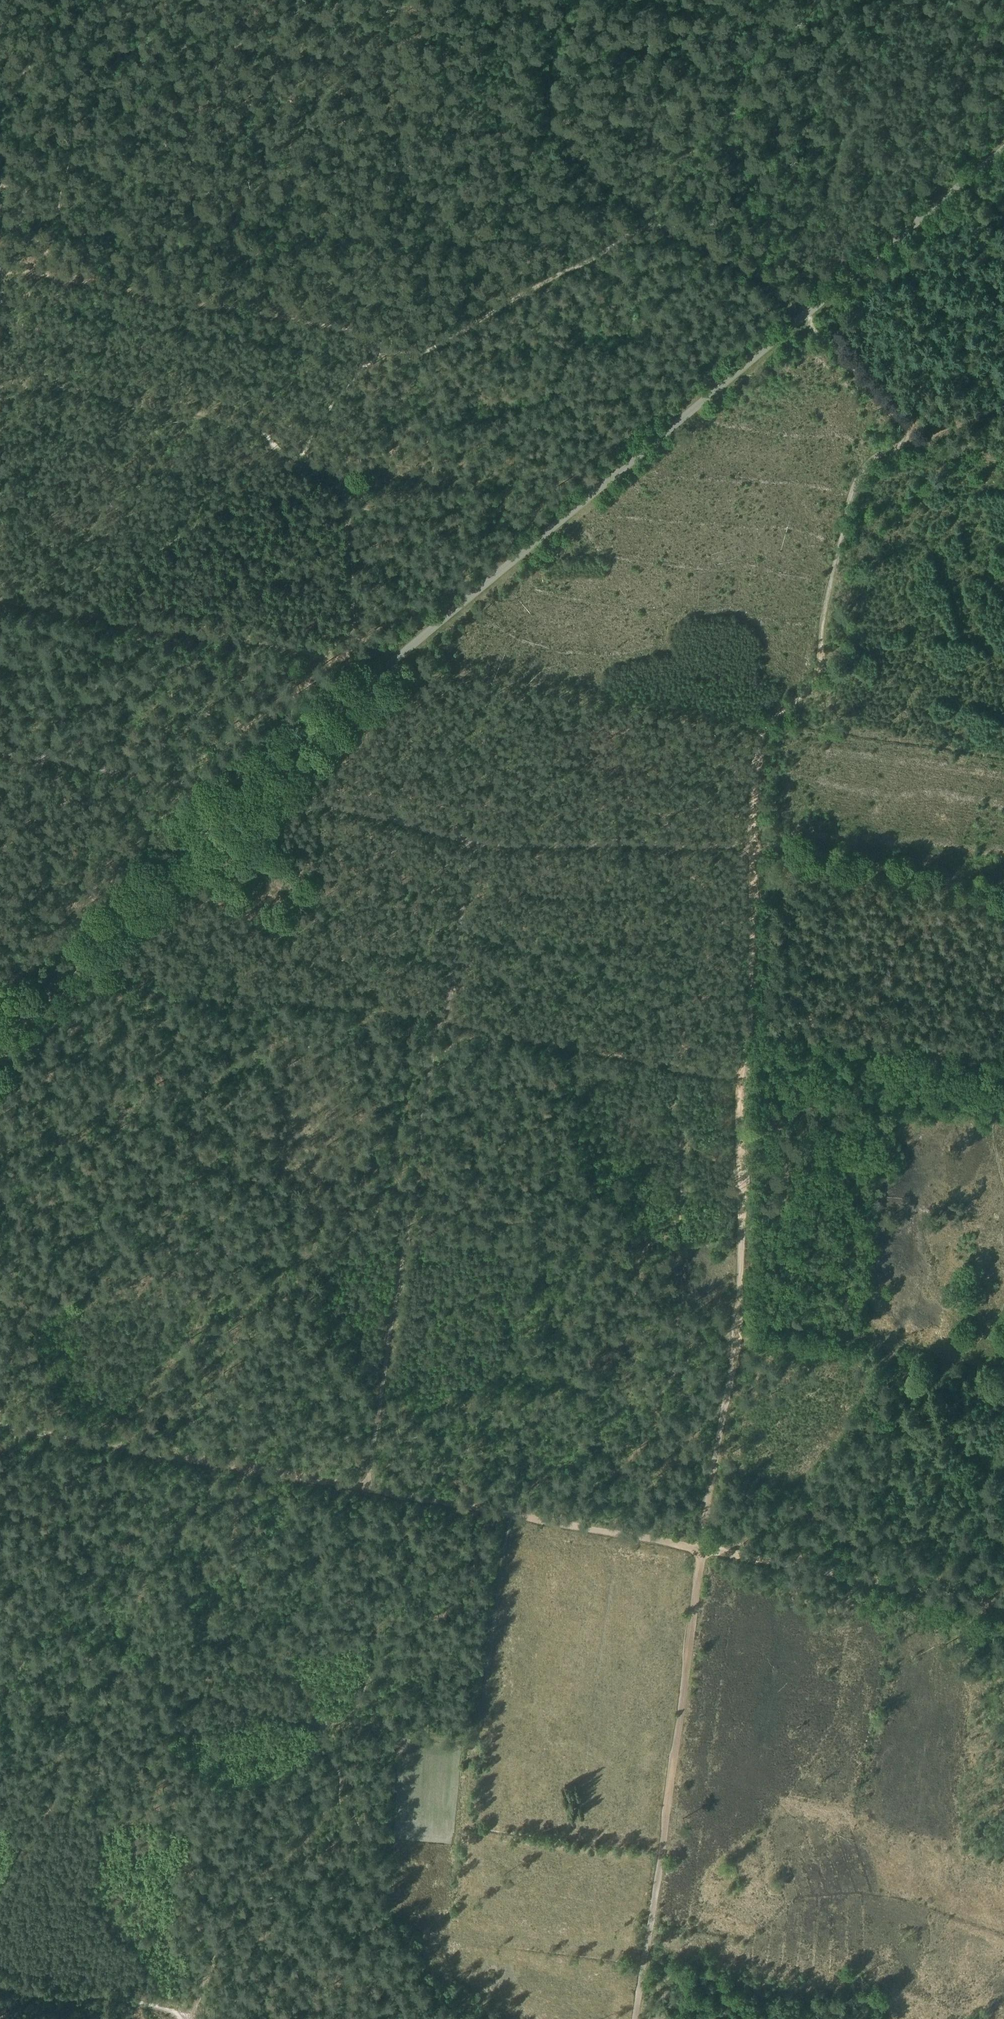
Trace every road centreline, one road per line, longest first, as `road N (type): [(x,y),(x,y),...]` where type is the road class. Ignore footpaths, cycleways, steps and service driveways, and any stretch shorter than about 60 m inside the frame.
road 1 (unclassified): [(0,1044),(240,793),(1003,148)]
road 2 (track): [(907,440),(874,451),(859,467),(814,670),(760,726),(748,853),(740,1330),(701,1551)]
road 3 (track): [(471,841),(365,1488)]
road 4 (track): [(1003,901),(748,853),(471,841)]
road 5 (track): [(471,841),(250,789),(230,796),(135,772),(0,753)]
road 6 (track): [(701,1551),(635,2018)]
road 7 (track): [(365,1488),(0,1424)]
road 8 (track): [(512,1516),(475,1741),(339,1728)]
road 9 (track): [(0,601),(326,659),(354,673)]
road 10 (track): [(322,1726),(66,1643),(0,1608)]
road 11 (track): [(365,1488),(701,1551)]
road 12 (track): [(744,1082),(440,1016)]
road 13 (track): [(1003,1610),(701,1551)]
road 14 (track): [(191,2018),(238,1876),(280,1860),(342,1771)]
road 15 (track): [(322,1726),(225,1555),(231,1463)]
road 16 (track): [(1003,457),(907,440),(809,312)]
road 17 (track): [(11,267),(207,308)]
road 18 (track): [(931,1352),(740,1330)]
road 19 (track): [(184,2018),(84,1986),(0,1979)]
road 20 (track): [(380,350),(207,308)]
road 21 (track): [(83,957),(90,968),(84,983),(0,1094)]

